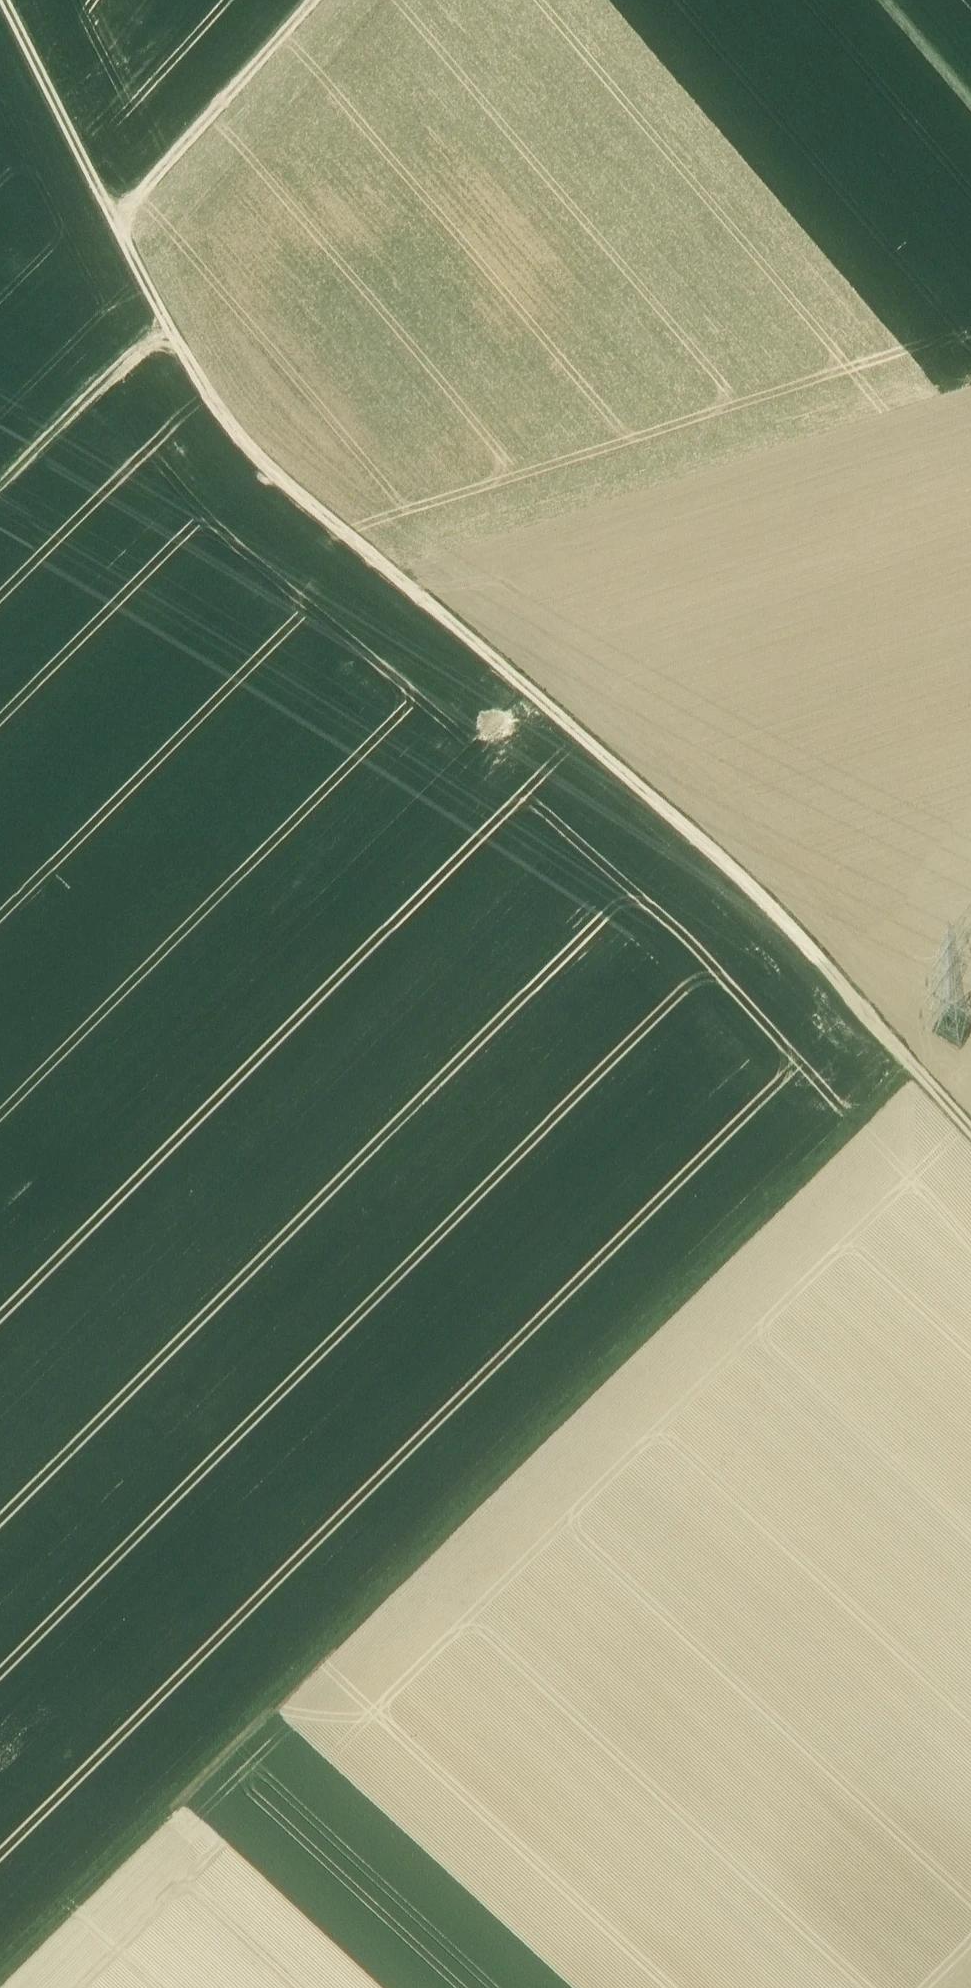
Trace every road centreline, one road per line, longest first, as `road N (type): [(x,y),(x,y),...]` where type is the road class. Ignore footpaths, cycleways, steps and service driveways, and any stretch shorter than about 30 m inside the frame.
road 1 (track): [(921,1084),(13,1987)]
road 2 (track): [(970,1140),(787,925),(253,454),(177,336),(122,227)]
road 3 (track): [(316,0),(136,195),(122,227)]
road 4 (track): [(122,227),(12,0)]
road 5 (track): [(0,515),(177,336)]
road 6 (track): [(970,98),(888,0)]

